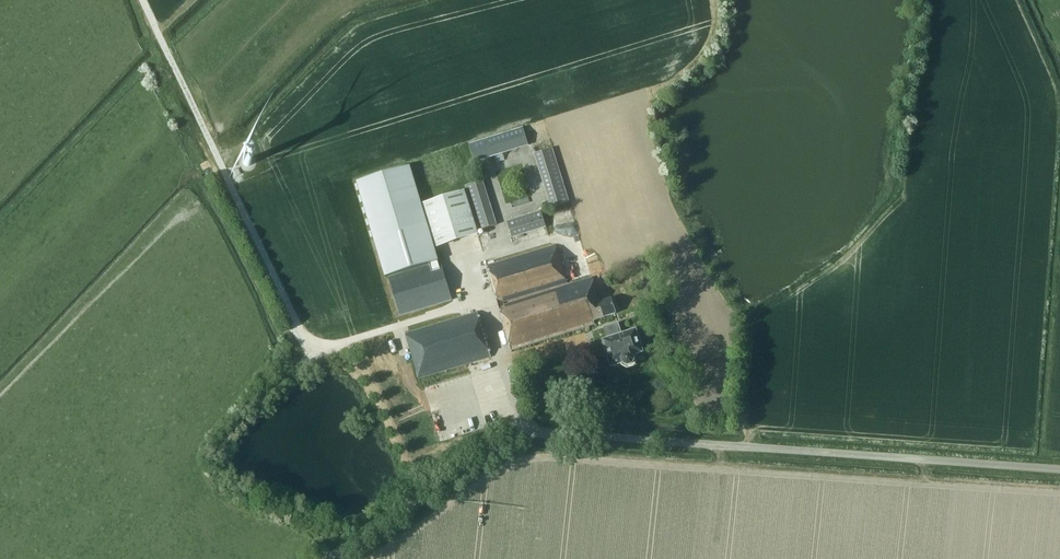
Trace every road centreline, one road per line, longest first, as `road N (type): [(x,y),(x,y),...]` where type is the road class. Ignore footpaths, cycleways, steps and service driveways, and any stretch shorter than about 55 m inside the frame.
road 1 (unclassified): [(1059,467),(528,433),(321,558)]

